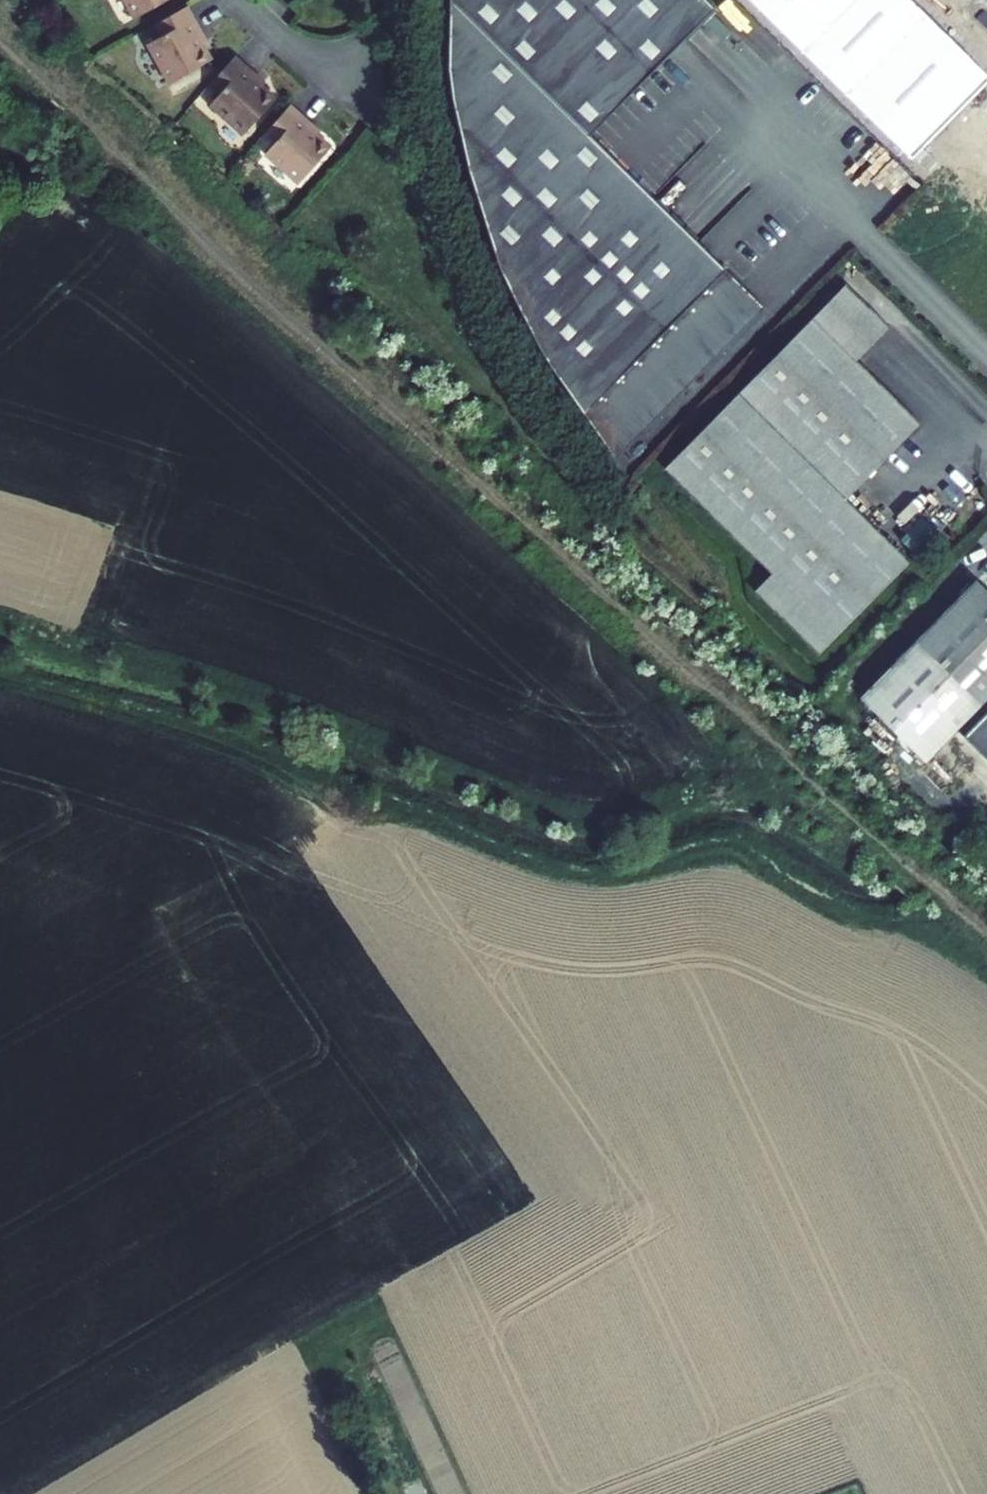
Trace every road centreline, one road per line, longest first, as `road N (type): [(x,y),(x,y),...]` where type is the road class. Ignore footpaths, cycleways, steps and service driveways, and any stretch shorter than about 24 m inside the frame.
road 1 (residential): [(242,0),(362,94)]

